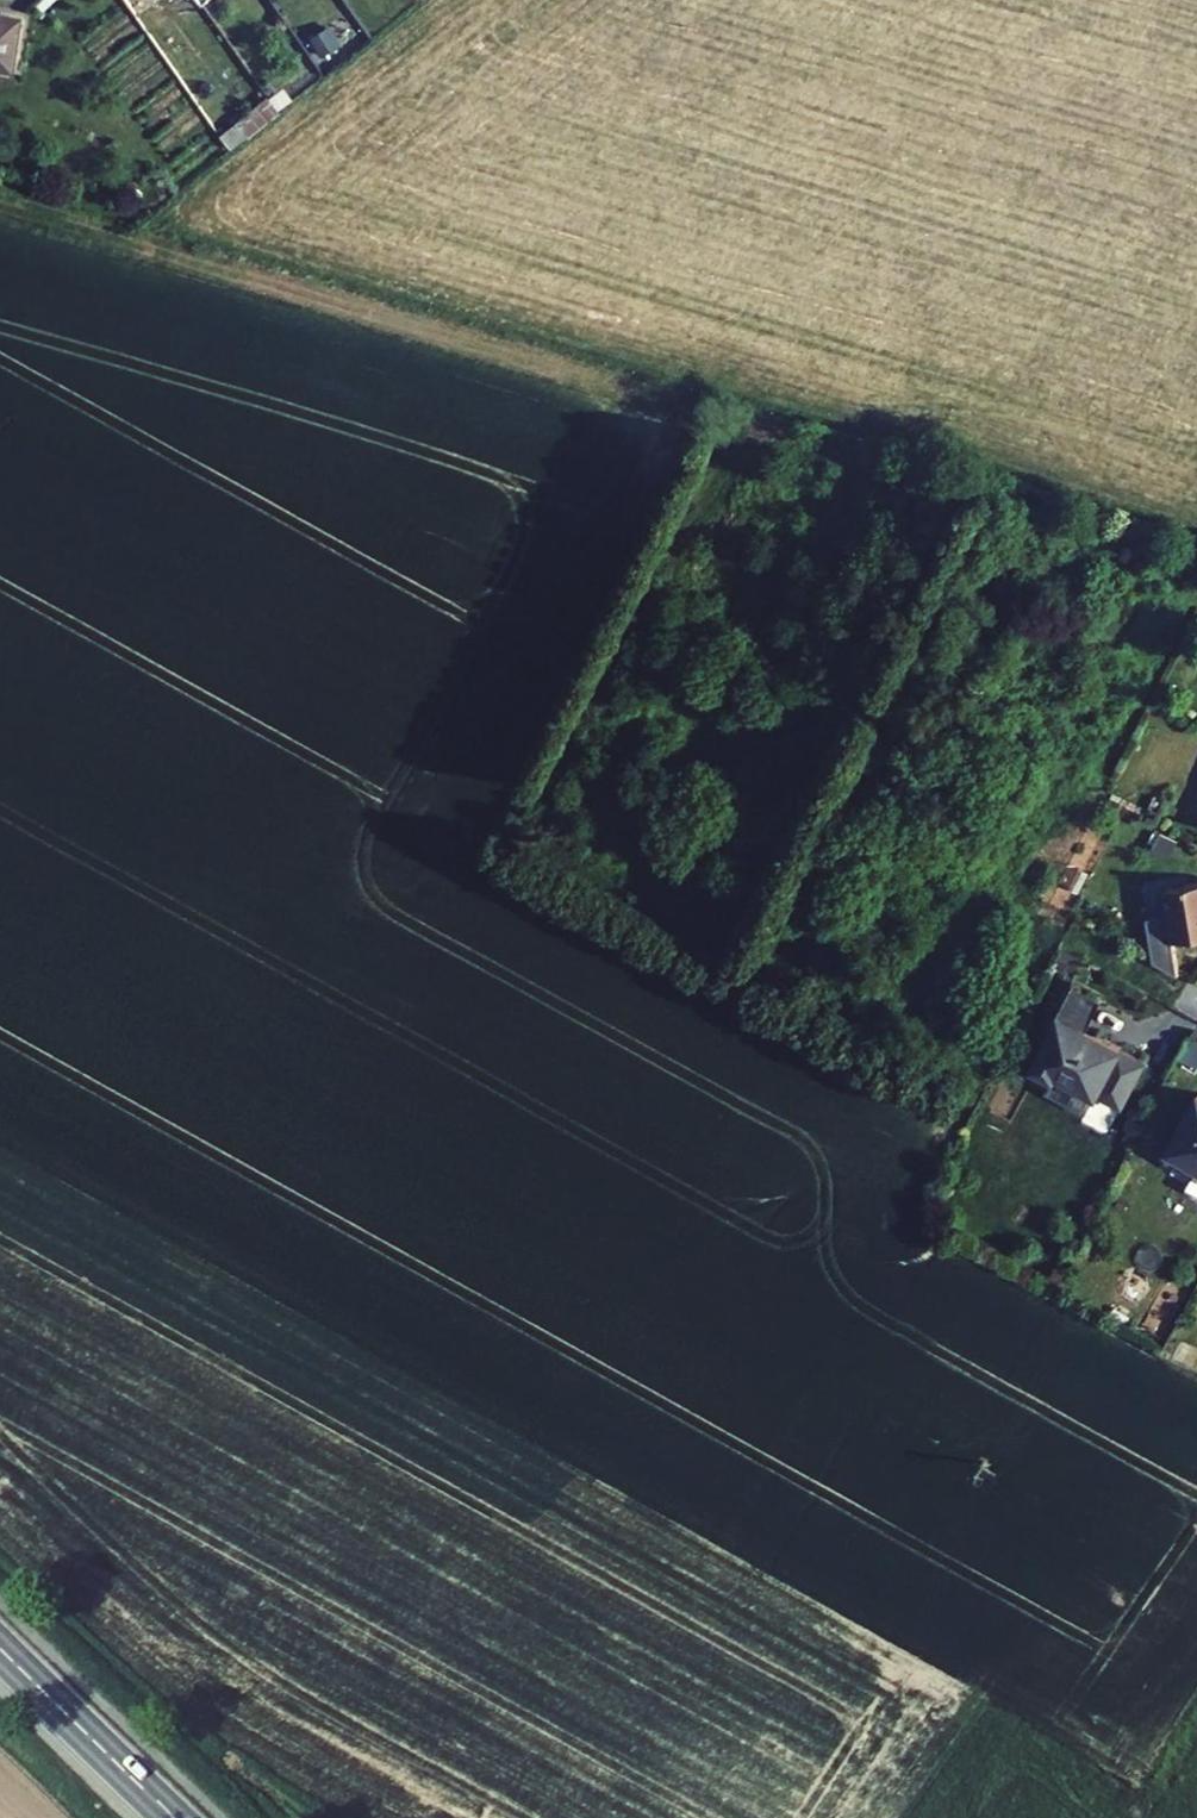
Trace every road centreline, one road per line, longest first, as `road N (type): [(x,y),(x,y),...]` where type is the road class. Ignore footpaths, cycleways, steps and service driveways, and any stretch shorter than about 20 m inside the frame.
road 1 (primary): [(0,1648),(173,1817)]

